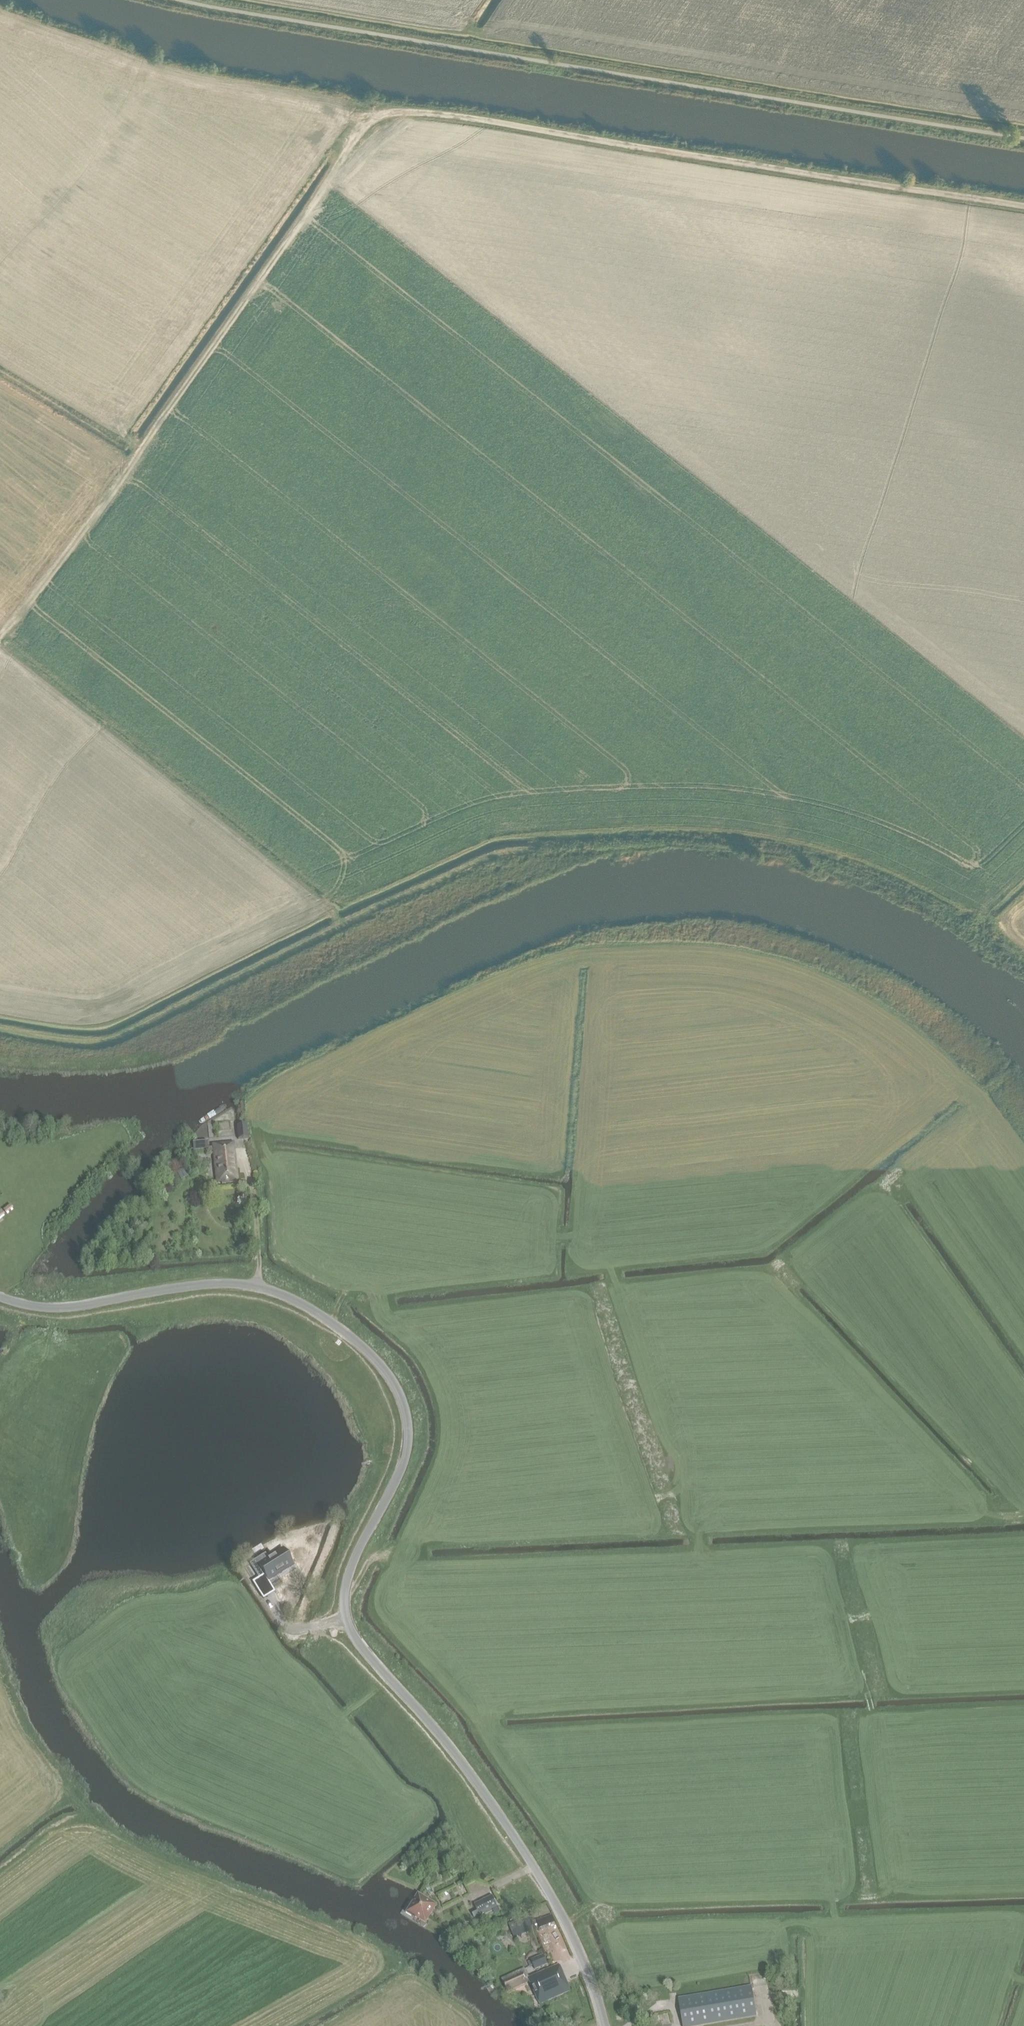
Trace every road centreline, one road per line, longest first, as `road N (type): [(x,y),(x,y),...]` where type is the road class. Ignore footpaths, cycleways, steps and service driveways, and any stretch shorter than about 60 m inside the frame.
road 1 (unclassified): [(604,2025),(564,1918),(509,1828),(440,1734),(360,1646),(345,1613),(348,1574),(407,1446),(401,1396),(375,1359),(287,1298),(238,1285),(44,1310),(0,1298)]

